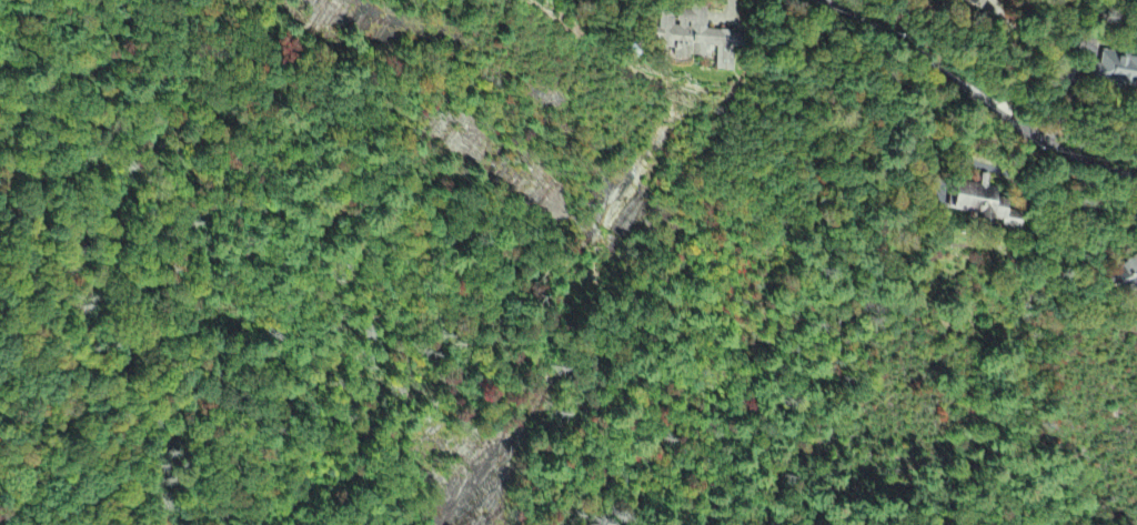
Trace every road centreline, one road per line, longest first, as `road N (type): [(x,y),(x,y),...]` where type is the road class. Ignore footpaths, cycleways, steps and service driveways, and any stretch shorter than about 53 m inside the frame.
road 1 (residential): [(826,0),(1047,135),(1136,167)]

